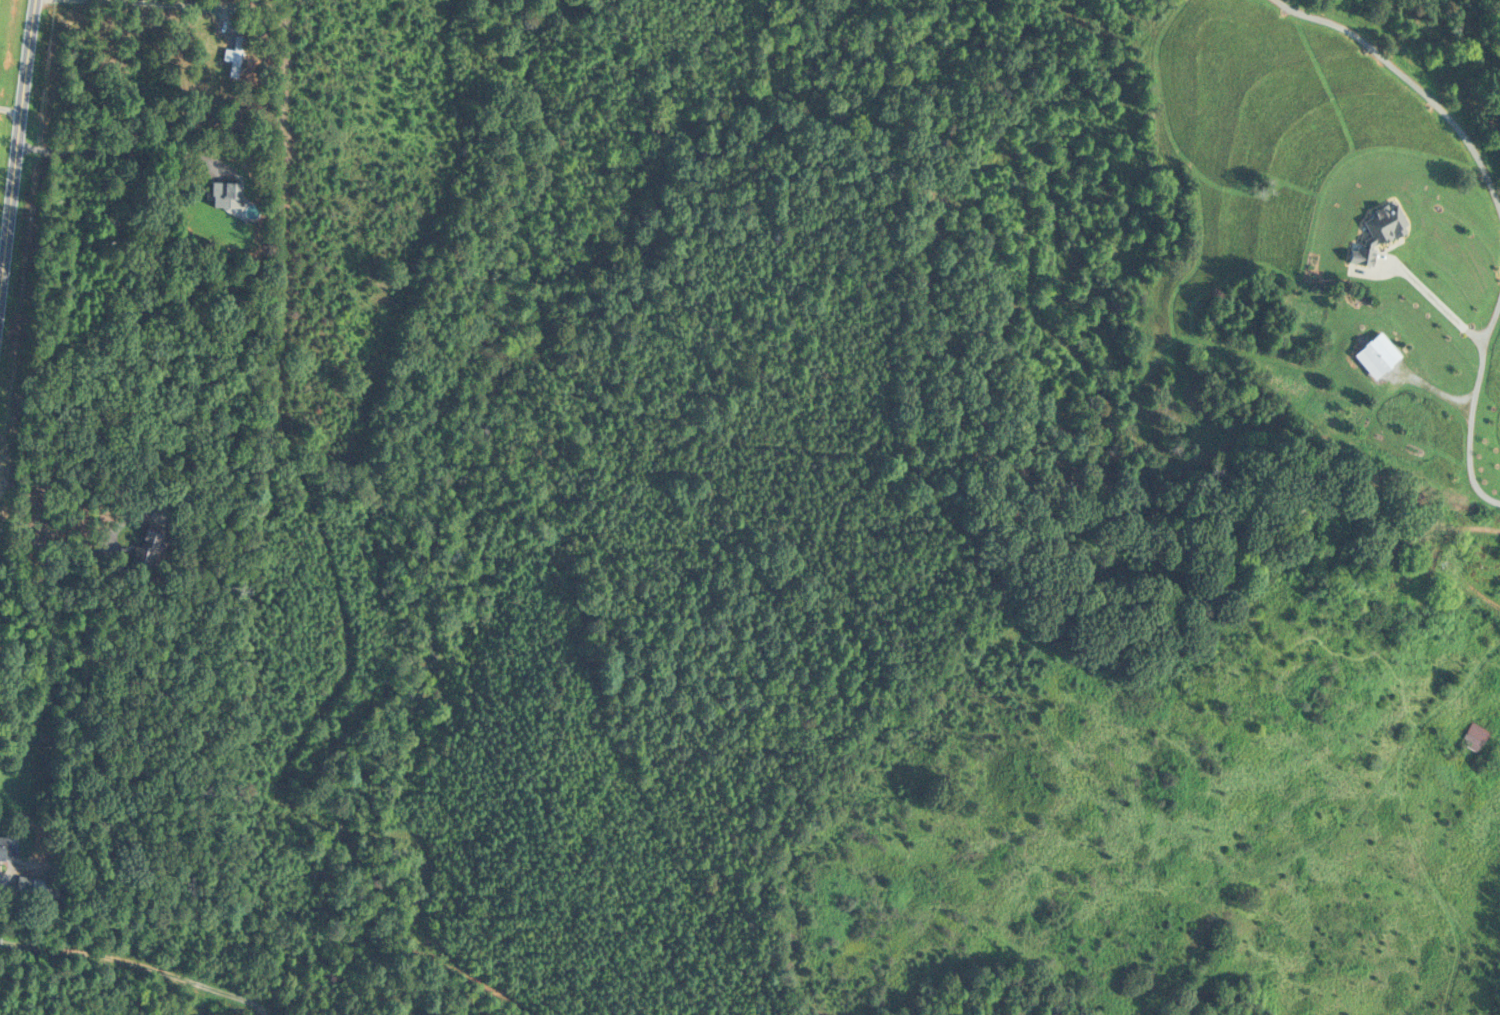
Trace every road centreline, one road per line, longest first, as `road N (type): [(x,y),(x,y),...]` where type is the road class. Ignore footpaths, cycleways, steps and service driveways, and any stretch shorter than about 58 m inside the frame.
road 1 (tertiary): [(0,284),(34,0)]
road 2 (track): [(0,940),(144,963),(247,997),(266,1014)]

